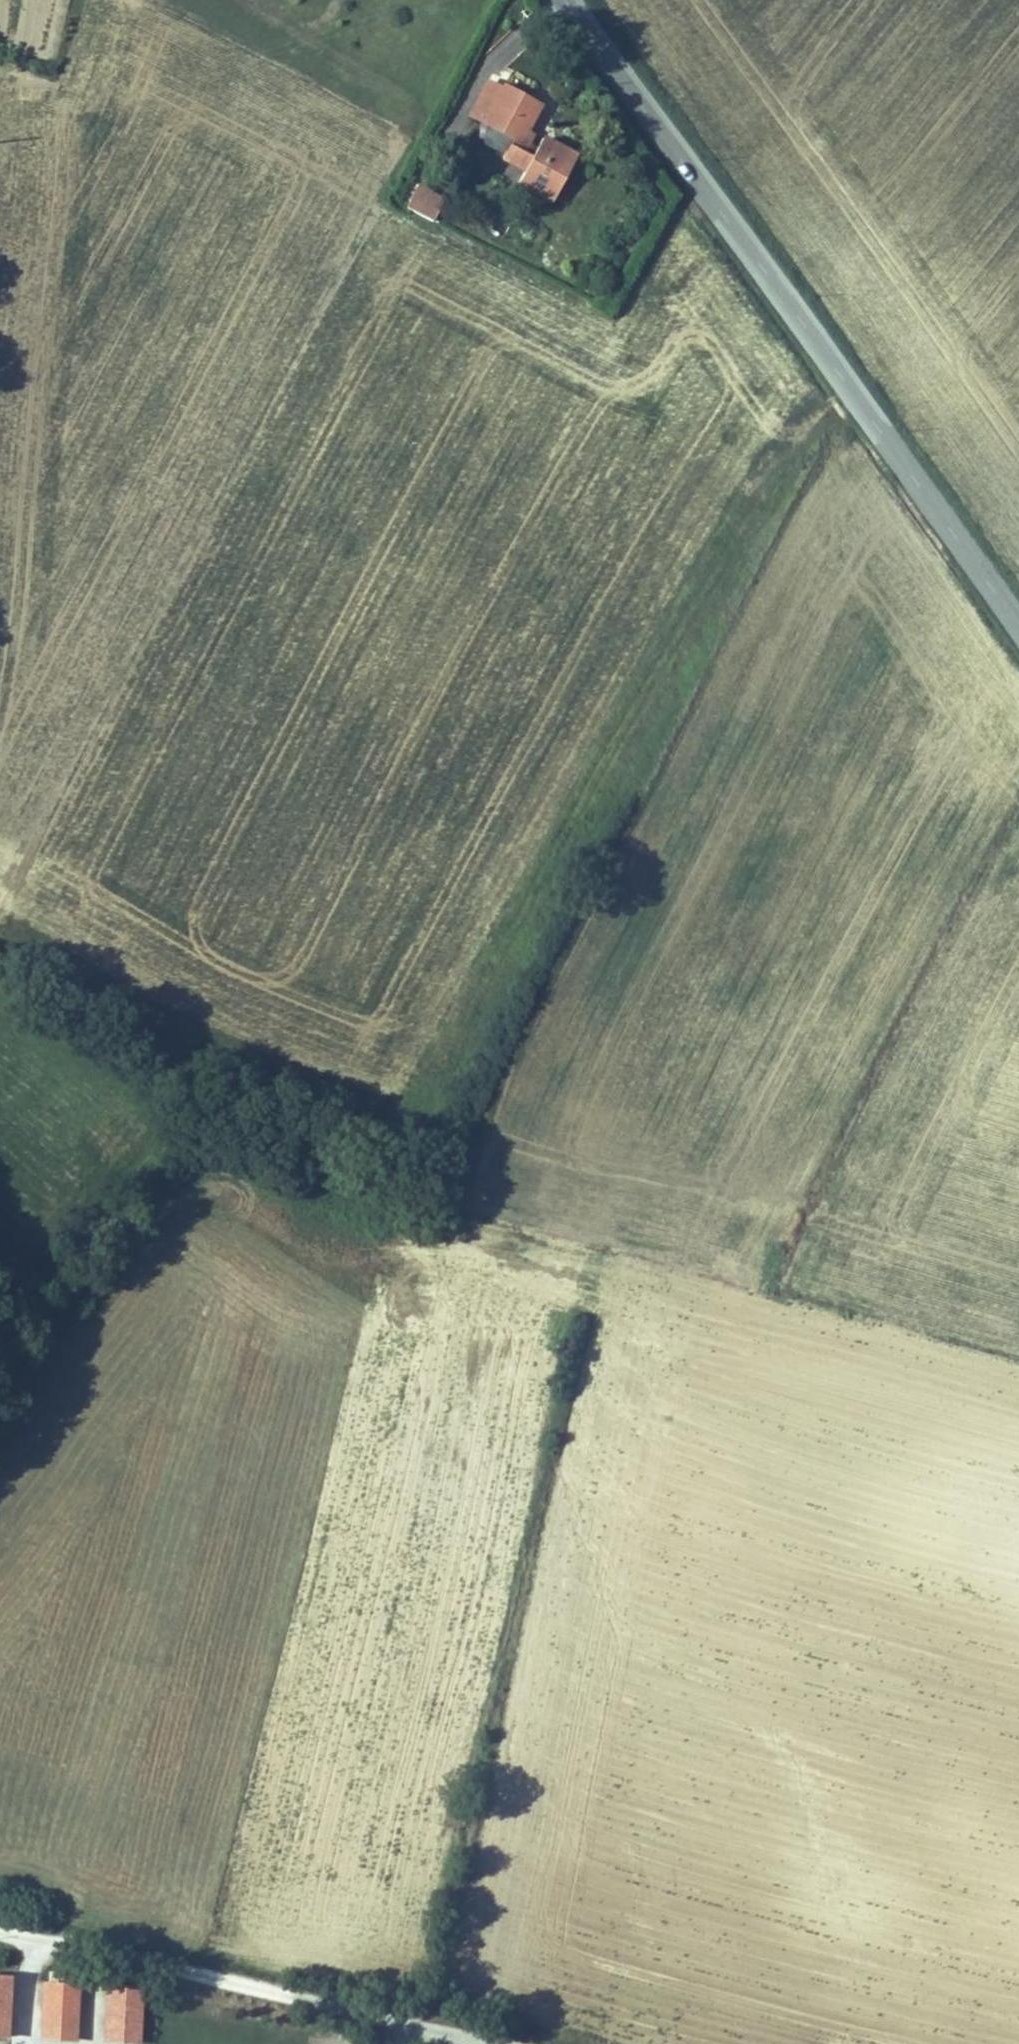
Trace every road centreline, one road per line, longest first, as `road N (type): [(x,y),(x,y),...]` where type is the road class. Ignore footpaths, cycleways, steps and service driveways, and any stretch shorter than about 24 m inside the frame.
road 1 (tertiary): [(1018,629),(565,0)]
road 2 (unclassified): [(0,1933),(492,2043)]

